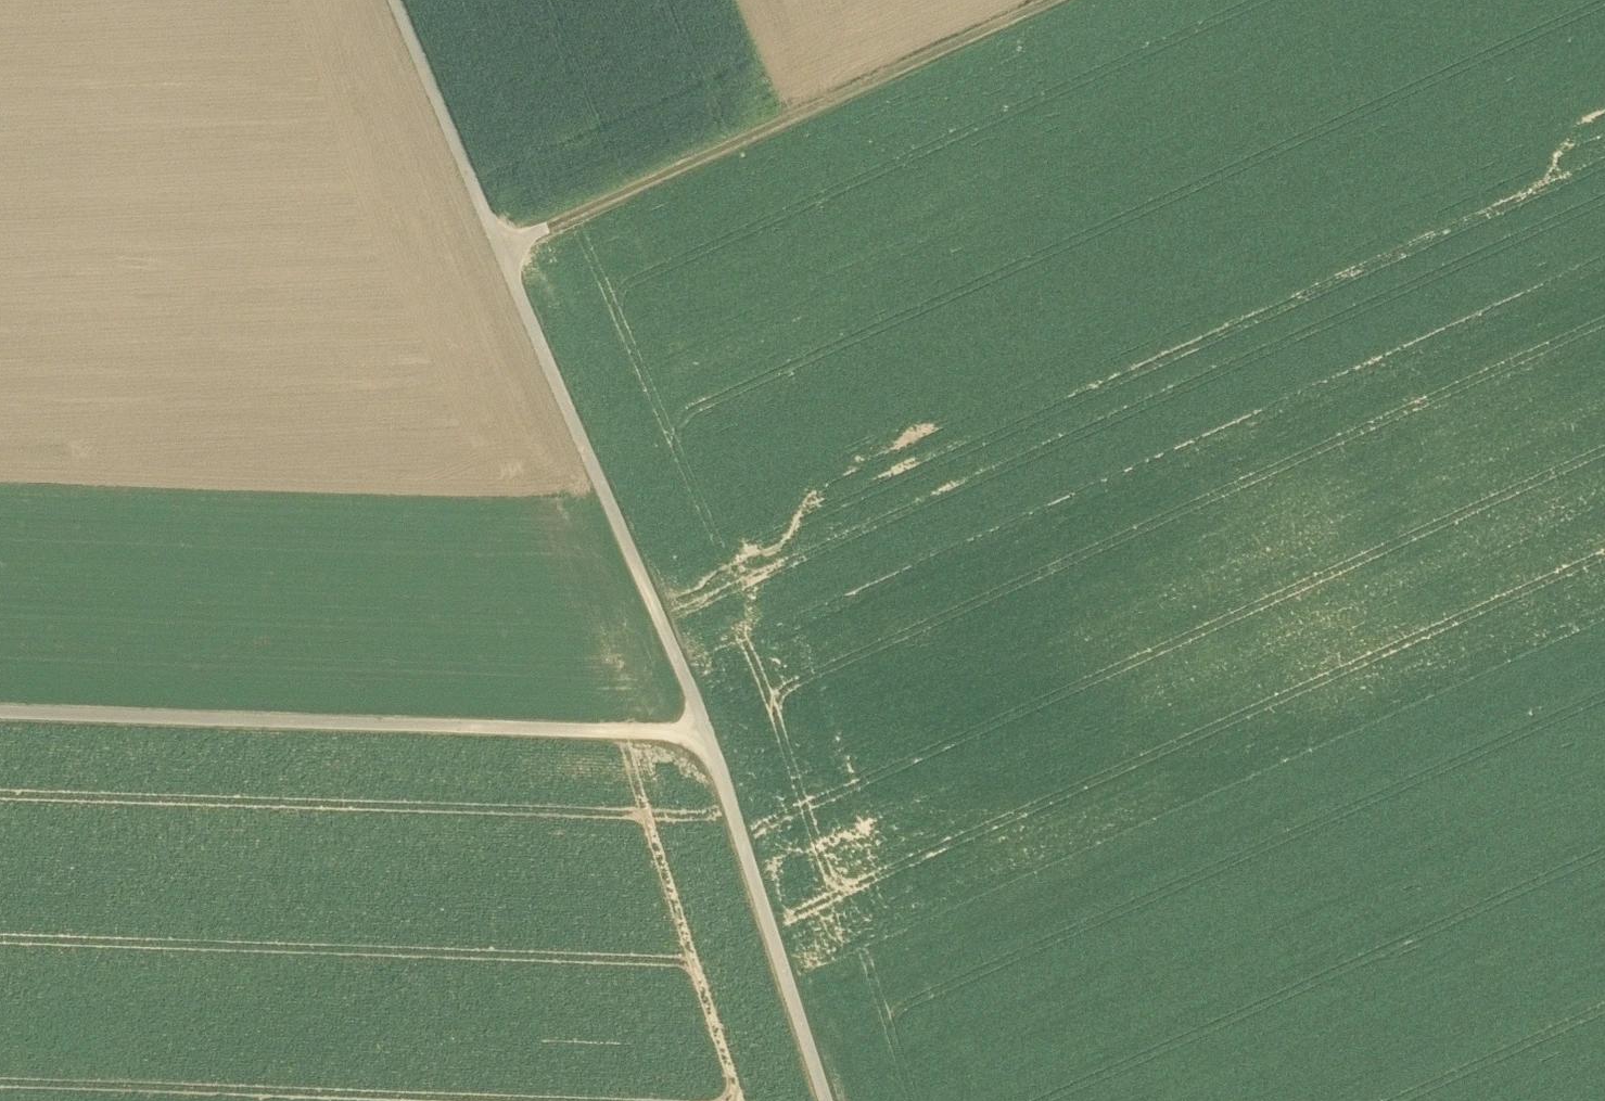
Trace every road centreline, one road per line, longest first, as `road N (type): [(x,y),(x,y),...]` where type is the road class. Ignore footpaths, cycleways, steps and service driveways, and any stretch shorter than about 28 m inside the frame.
road 1 (track): [(706,735),(398,0)]
road 2 (track): [(0,712),(706,735)]
road 3 (track): [(502,247),(1053,0)]
road 4 (track): [(826,1100),(706,735)]

